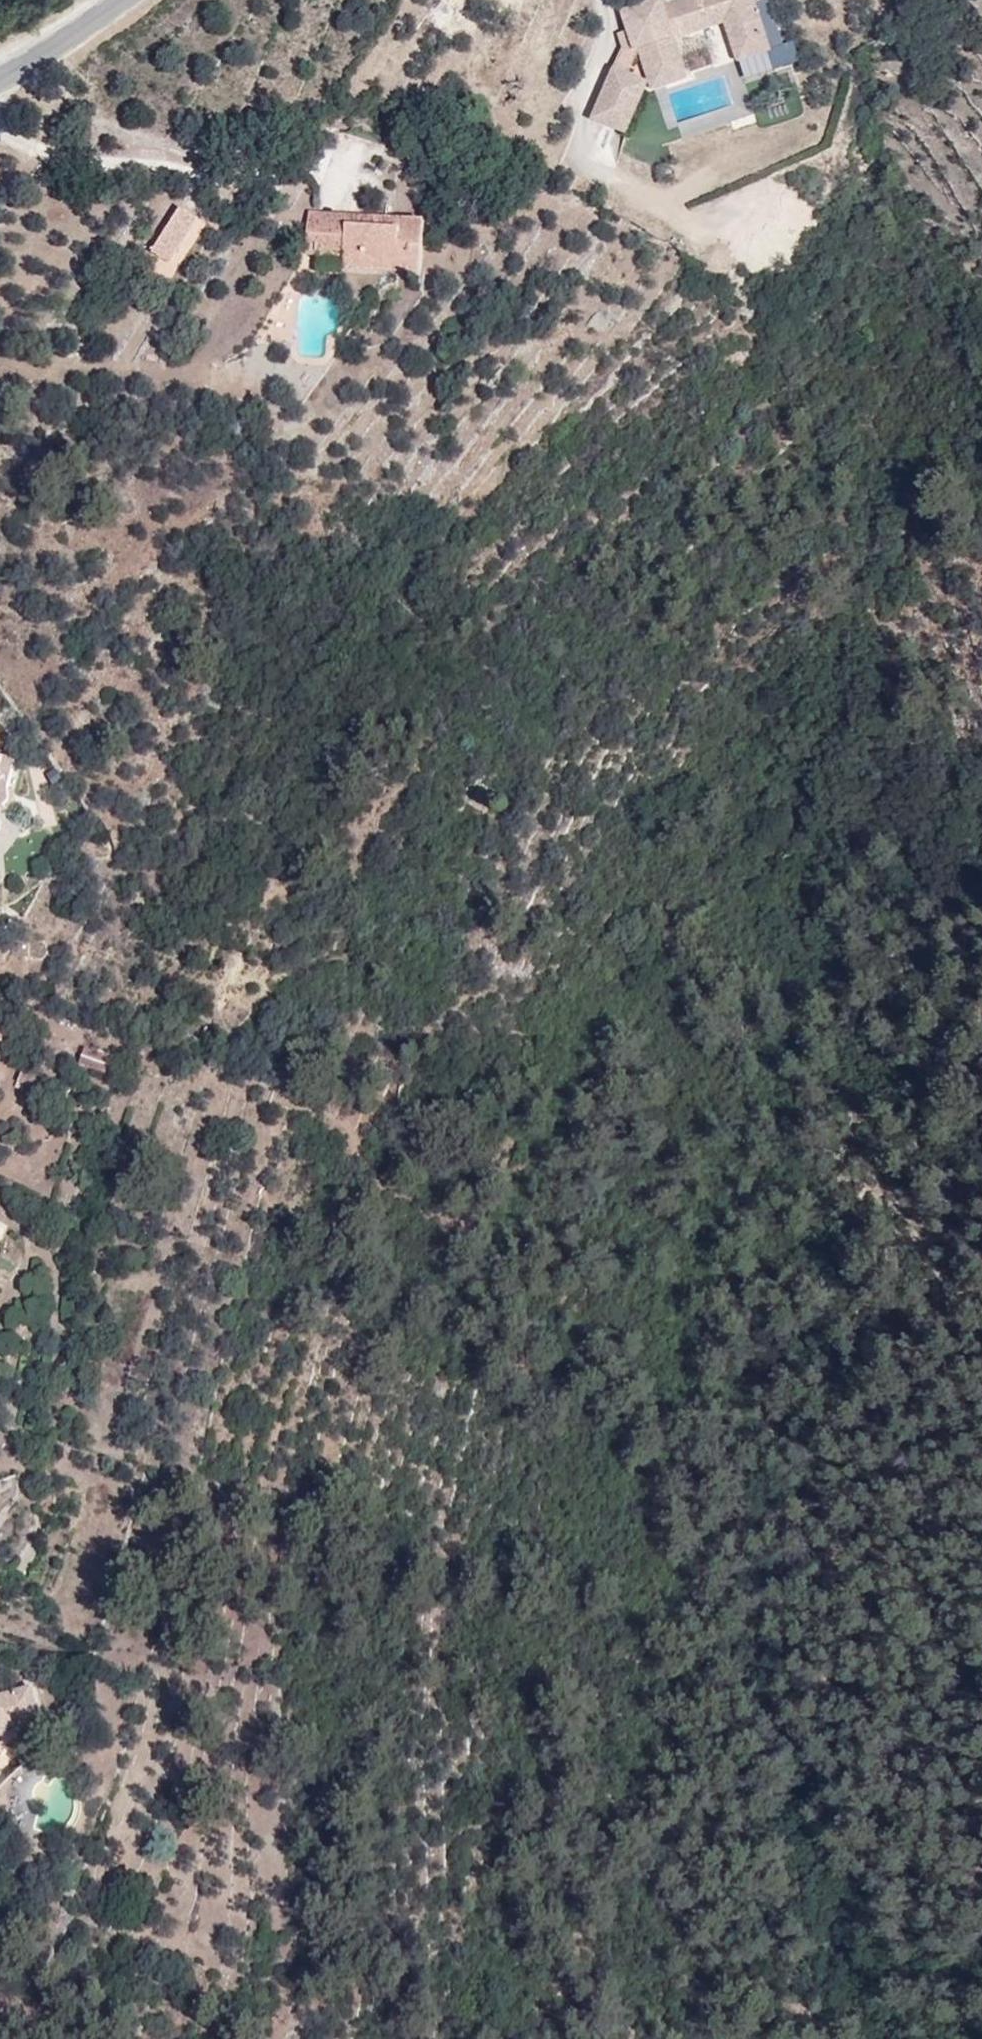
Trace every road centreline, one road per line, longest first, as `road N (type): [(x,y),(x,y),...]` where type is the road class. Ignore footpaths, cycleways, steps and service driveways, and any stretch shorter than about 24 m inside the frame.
road 1 (residential): [(121,0),(45,63),(0,82)]

